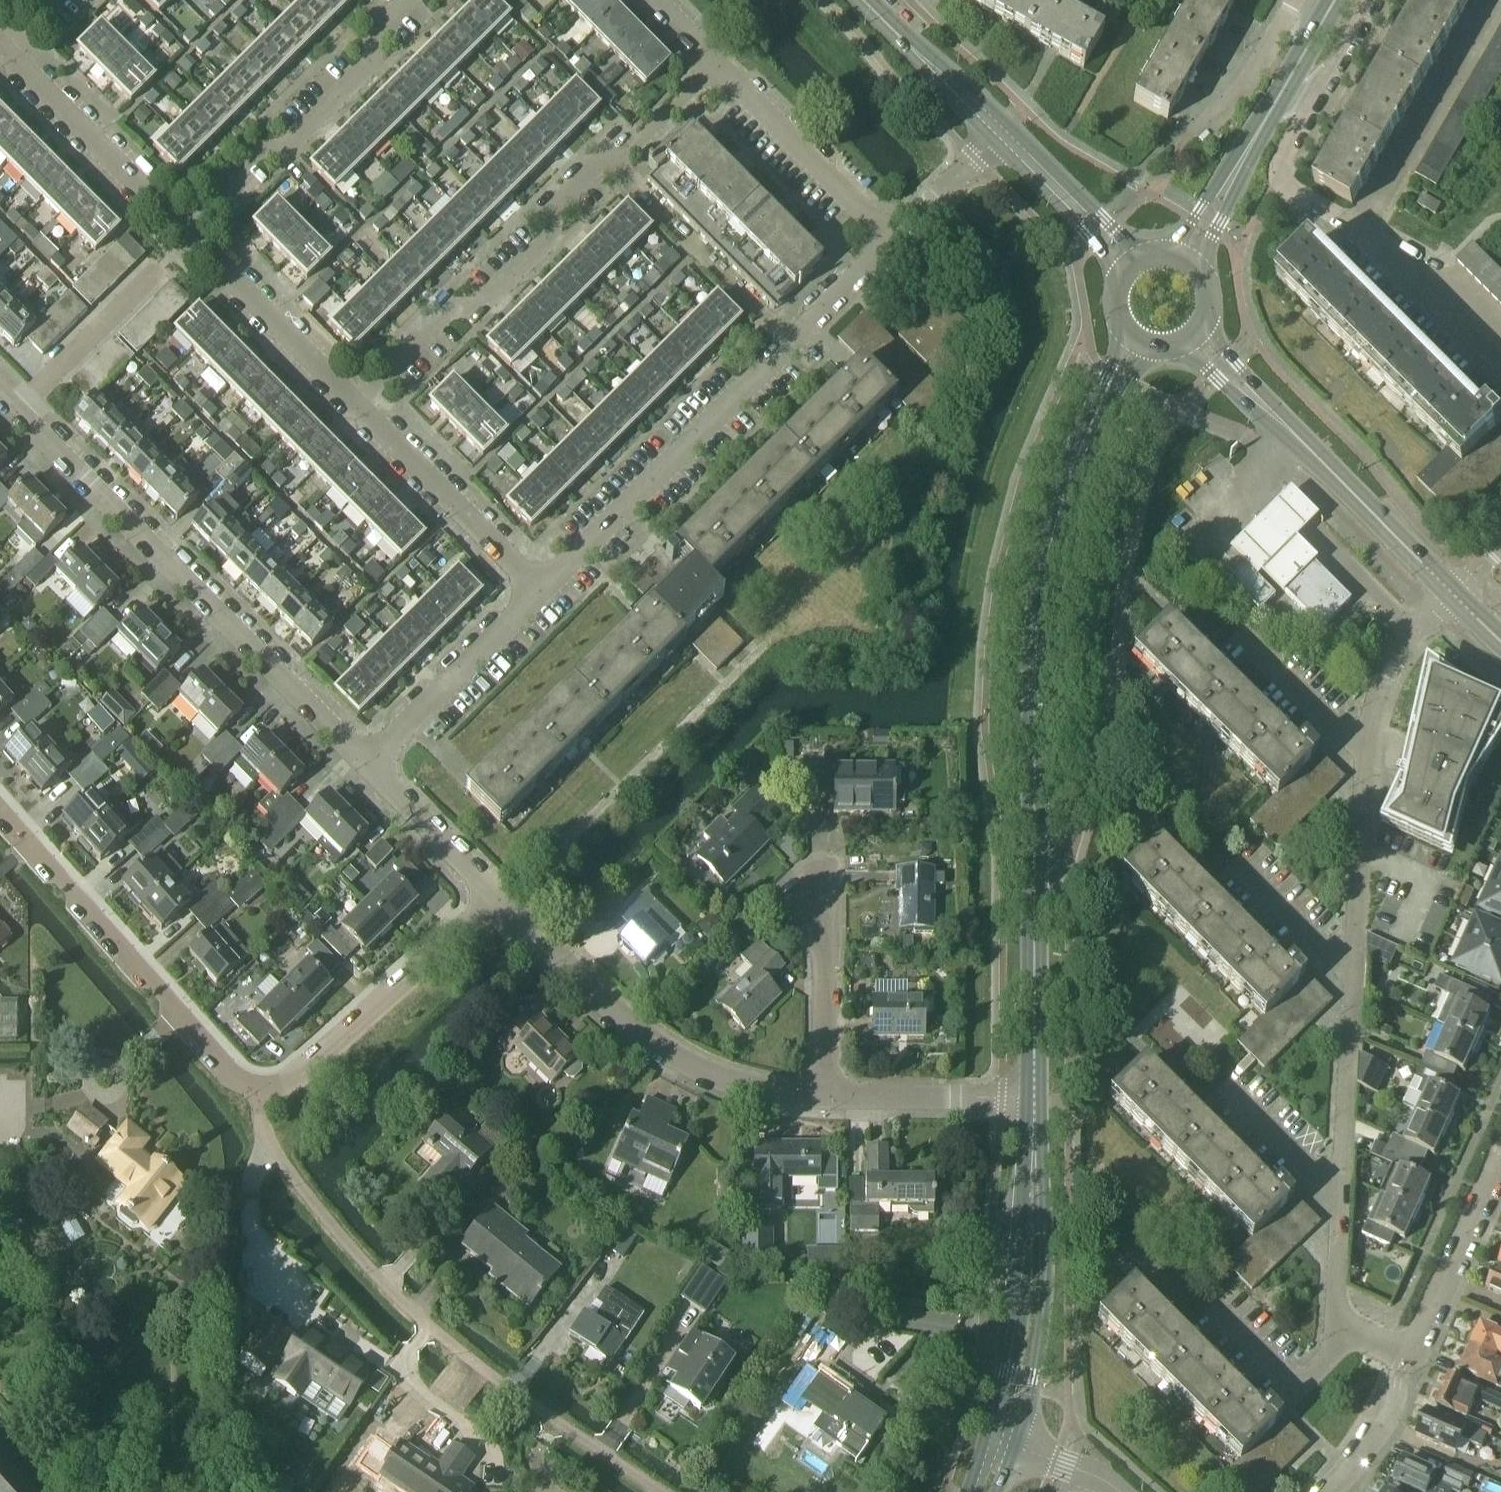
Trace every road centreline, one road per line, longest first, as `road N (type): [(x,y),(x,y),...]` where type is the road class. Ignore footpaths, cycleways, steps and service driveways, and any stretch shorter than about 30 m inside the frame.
road 1 (residential): [(1402,1355),(1334,1328),(1364,754),(1388,672),(1454,593)]
road 2 (tertiary): [(1034,1099),(1035,633),(1053,539),(1088,438)]
road 3 (residential): [(660,1491),(430,1328),(334,1233),(265,1135),(261,1088)]
road 4 (residential): [(369,765),(0,393)]
road 5 (residential): [(357,402),(450,314),(482,308),(549,241),(553,212),(606,159),(629,153),(717,65)]
road 6 (residential): [(543,590),(892,241)]
road 7 (residential): [(825,1099),(751,1090),(668,1055),(494,894)]
road 8 (residential): [(261,1088),(228,1071),(0,813)]
road 9 (residential): [(1500,344),(1364,230),(1277,176),(1322,92)]
road 10 (tertiary): [(1003,1442),(1031,1270),(1034,1099)]
road 11 (residential): [(184,229),(252,155),(286,148),(366,67),(377,33),(409,0)]
road 12 (residential): [(261,1088),(293,1079),(494,894)]
road 13 (residential): [(543,590),(357,402)]
road 14 (tertiary): [(1454,593),(1267,411)]
road 15 (residential): [(184,229),(6,50)]
road 16 (residential): [(892,241),(717,65)]
road 17 (residential): [(369,765),(543,590)]
road 18 (residential): [(357,402),(184,229)]
road 19 (residential): [(1402,1355),(1500,1153)]
road 20 (residential): [(825,1099),(825,930),(805,886)]
road 21 (residential): [(1034,1099),(825,1099)]
road 22 (tertiary): [(1001,131),(863,0)]
road 23 (residential): [(494,894),(369,765)]
road 24 (residential): [(1332,1491),(1383,1419),(1402,1355)]
road 25 (residential): [(892,241),(1001,131)]
road 26 (unclassified): [(1120,1491),(1003,1442)]

